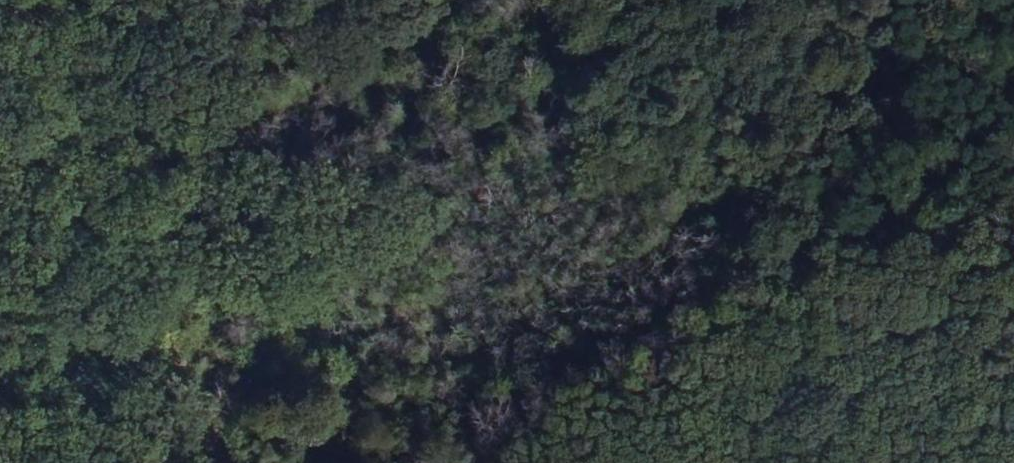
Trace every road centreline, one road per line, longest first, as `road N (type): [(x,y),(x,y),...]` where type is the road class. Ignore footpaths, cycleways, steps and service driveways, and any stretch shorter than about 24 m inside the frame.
road 1 (track): [(0,452),(360,428),(704,318)]
road 2 (track): [(250,435),(322,346),(348,263),(344,172),(270,93)]
road 3 (track): [(704,318),(1013,190)]

